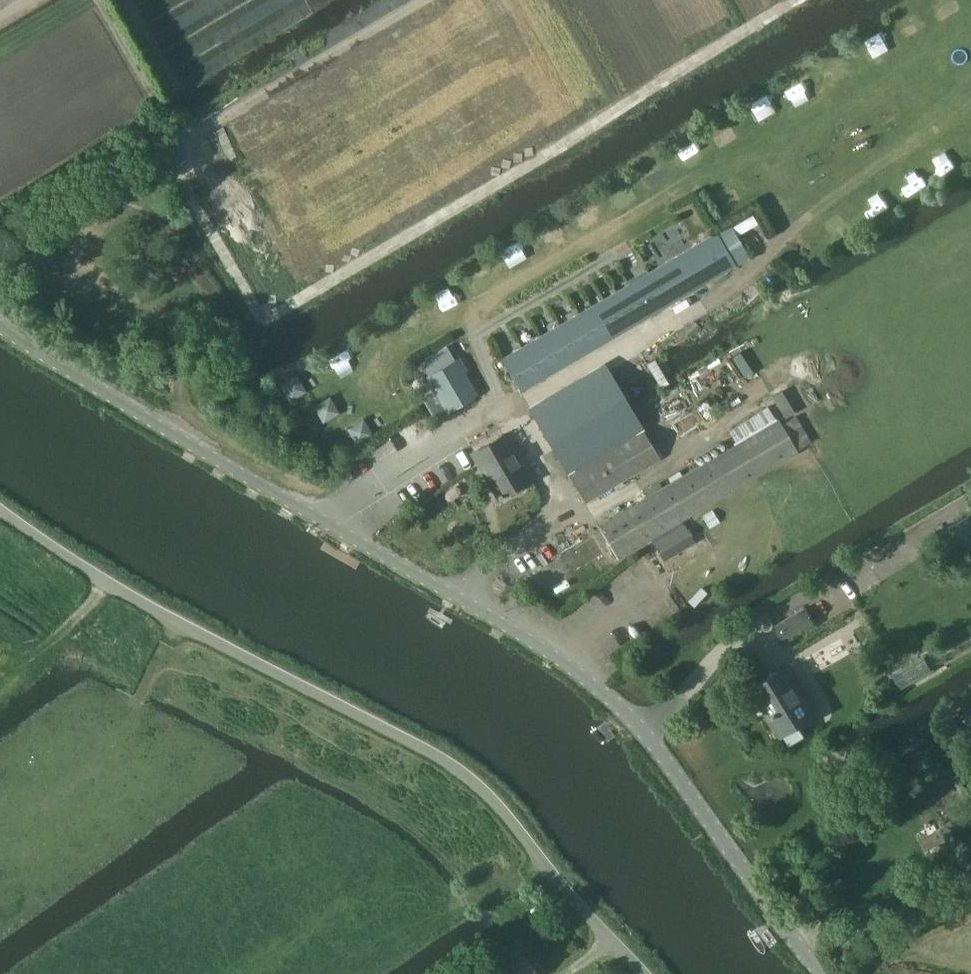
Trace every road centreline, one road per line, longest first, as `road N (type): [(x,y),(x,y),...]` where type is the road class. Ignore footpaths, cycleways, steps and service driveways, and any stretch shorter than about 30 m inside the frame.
road 1 (unclassified): [(839,973),(653,743),(563,661),(0,316)]
road 2 (unclassified): [(641,973),(488,794),(441,760),(182,628),(0,511)]
road 3 (track): [(421,0),(205,127)]

